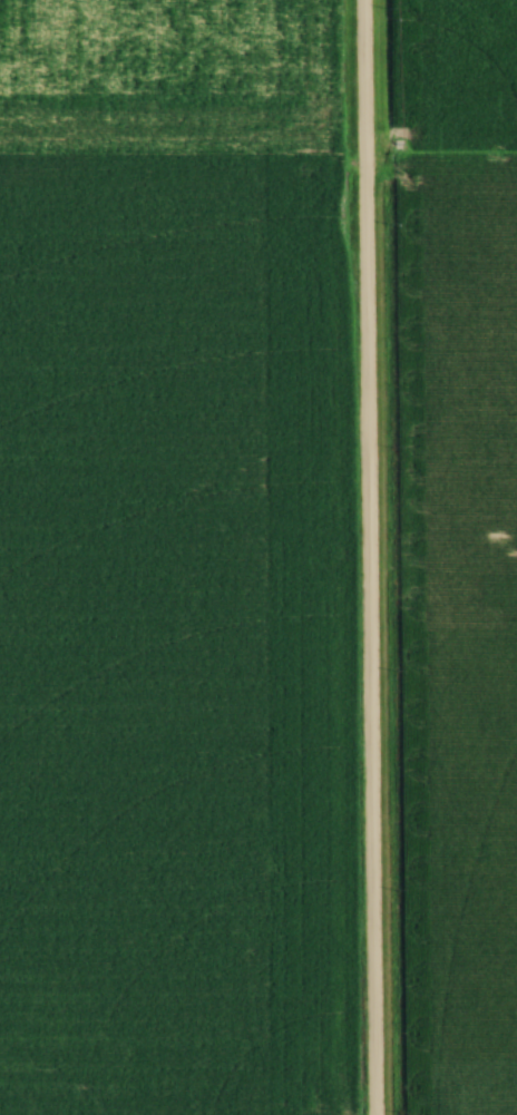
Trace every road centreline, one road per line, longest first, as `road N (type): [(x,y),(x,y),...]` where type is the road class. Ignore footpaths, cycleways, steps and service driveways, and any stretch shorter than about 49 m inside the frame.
road 1 (residential): [(361,0),(370,1114)]

